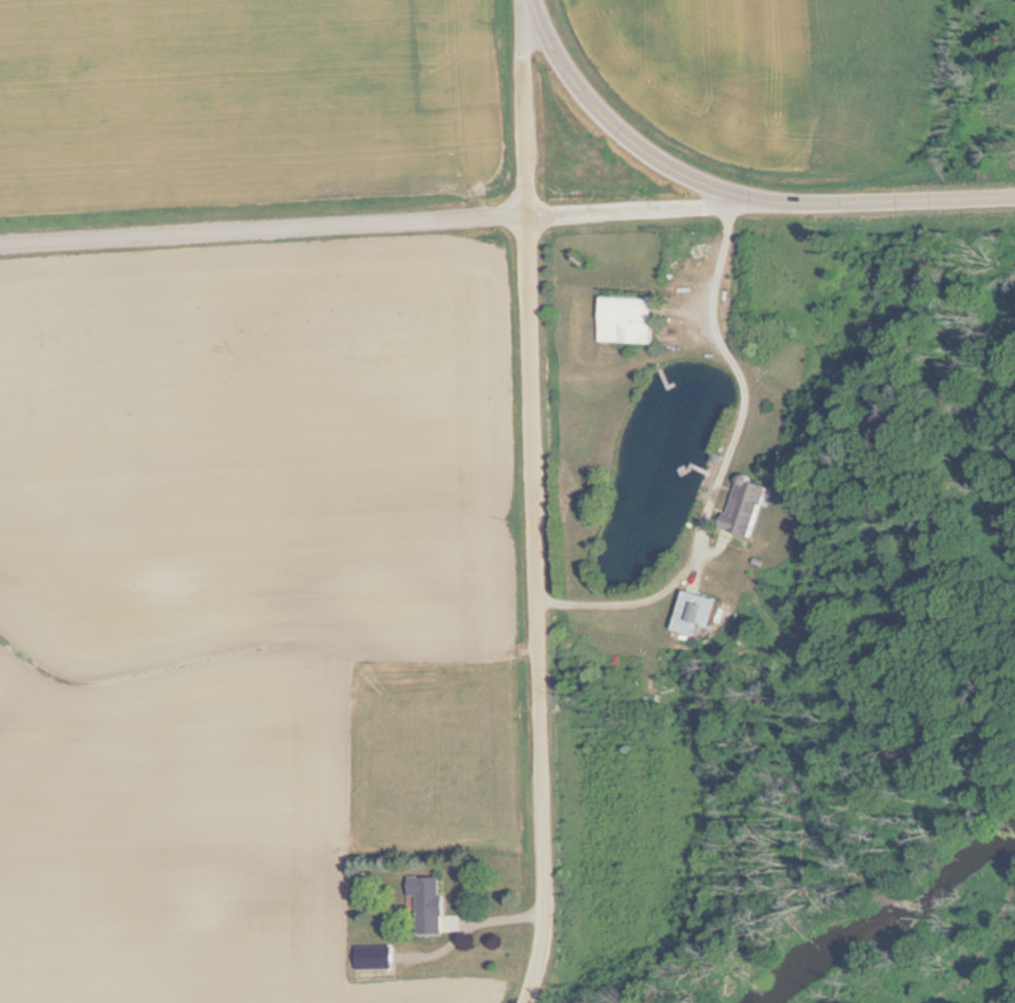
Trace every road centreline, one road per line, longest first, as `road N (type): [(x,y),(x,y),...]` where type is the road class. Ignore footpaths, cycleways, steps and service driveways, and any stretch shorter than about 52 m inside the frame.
road 1 (residential): [(539,1002),(553,962),(557,897),(534,213)]
road 2 (secondary): [(542,0),(567,58),(609,116),(638,143),(697,175),(787,203),(1014,195)]
road 3 (residential): [(0,243),(534,213)]
road 4 (secondary): [(534,213),(787,203)]
road 5 (secondary): [(530,0),(534,213)]

